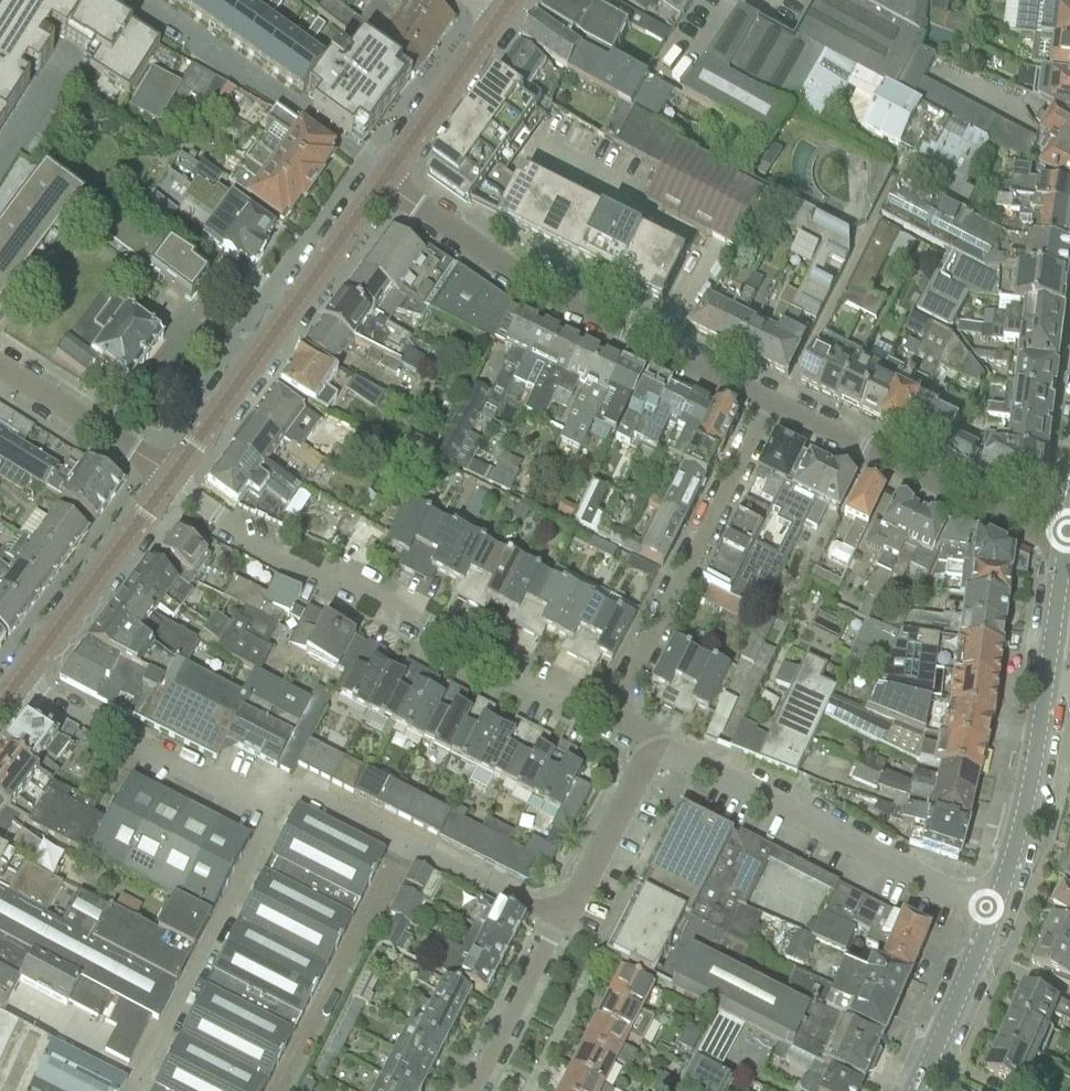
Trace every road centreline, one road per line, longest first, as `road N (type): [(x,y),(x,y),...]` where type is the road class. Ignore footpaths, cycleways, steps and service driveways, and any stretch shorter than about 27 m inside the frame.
road 1 (residential): [(614,713),(376,597),(288,565),(170,479)]
road 2 (residential): [(767,400),(537,289),(383,182)]
road 3 (tertiary): [(992,915),(1051,669),(1065,544)]
road 4 (residential): [(992,915),(663,751)]
road 5 (tertiary): [(170,479),(383,182)]
road 6 (residential): [(767,400),(614,713)]
road 7 (residential): [(1065,544),(767,400)]
road 8 (residential): [(143,1079),(262,844),(270,798)]
road 9 (residential): [(278,1090),(406,839)]
road 10 (residential): [(270,798),(238,796),(17,682)]
road 11 (tertiary): [(17,682),(170,479)]
road 12 (residential): [(123,0),(308,120)]
road 13 (residential): [(170,479),(0,370)]
road 14 (tertiary): [(383,182),(499,18)]
road 15 (residential): [(561,918),(644,758),(663,751)]
road 16 (residential): [(473,1090),(561,918)]
road 17 (tertiary): [(911,1090),(992,915)]
road 18 (residential): [(561,918),(406,839)]
road 19 (residential): [(406,839),(301,788),(270,798)]
road 20 (residential): [(143,1079),(15,1013)]

